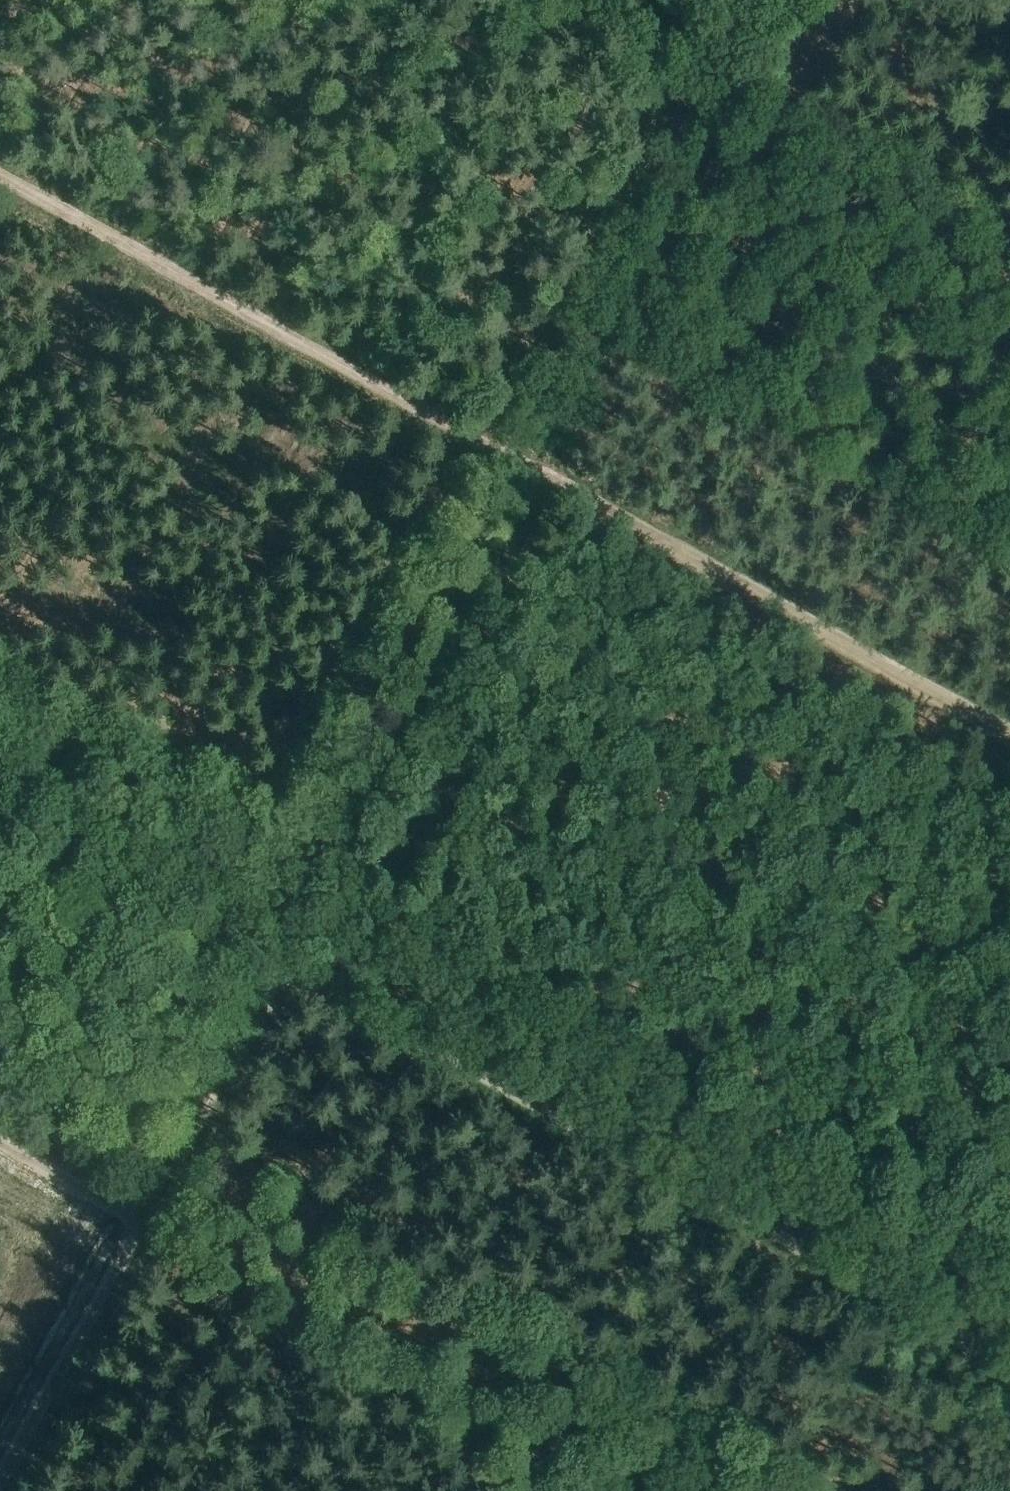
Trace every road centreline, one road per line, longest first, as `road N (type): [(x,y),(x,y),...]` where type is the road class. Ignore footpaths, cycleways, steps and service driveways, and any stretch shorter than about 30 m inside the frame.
road 1 (track): [(0,178),(1009,737)]
road 2 (track): [(292,981),(313,985),(1009,1367)]
road 3 (track): [(0,1484),(146,1224),(0,1141)]
road 4 (track): [(0,693),(280,850)]
road 5 (track): [(146,1224),(272,997),(292,981)]

